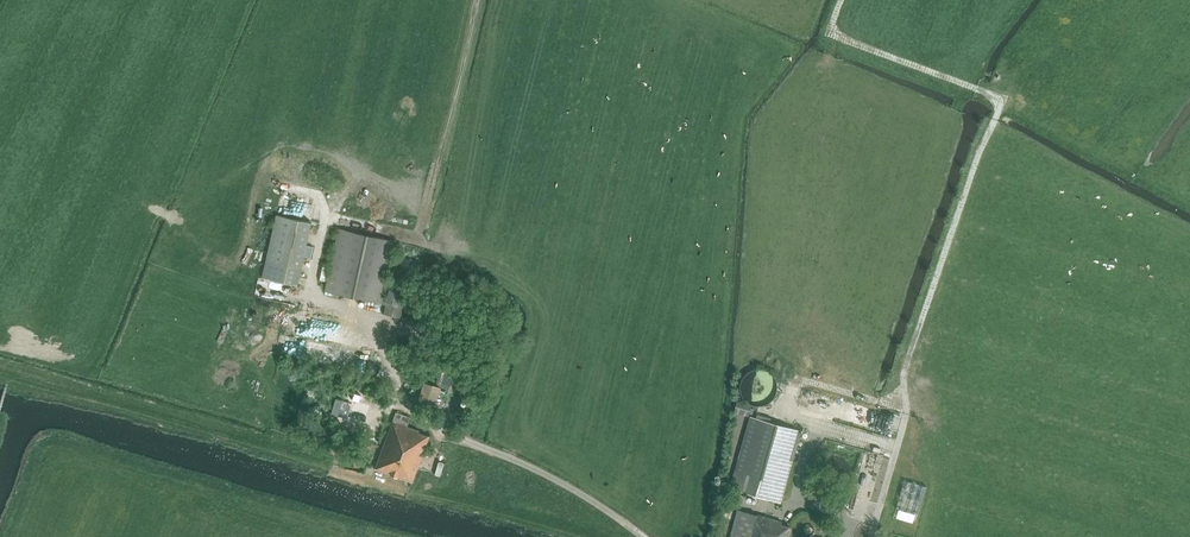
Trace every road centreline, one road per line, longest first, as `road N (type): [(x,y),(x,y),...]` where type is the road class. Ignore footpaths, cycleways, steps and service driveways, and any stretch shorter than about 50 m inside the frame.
road 1 (track): [(841,0),(834,35),(1001,100),(904,368),(906,413),(872,536)]

